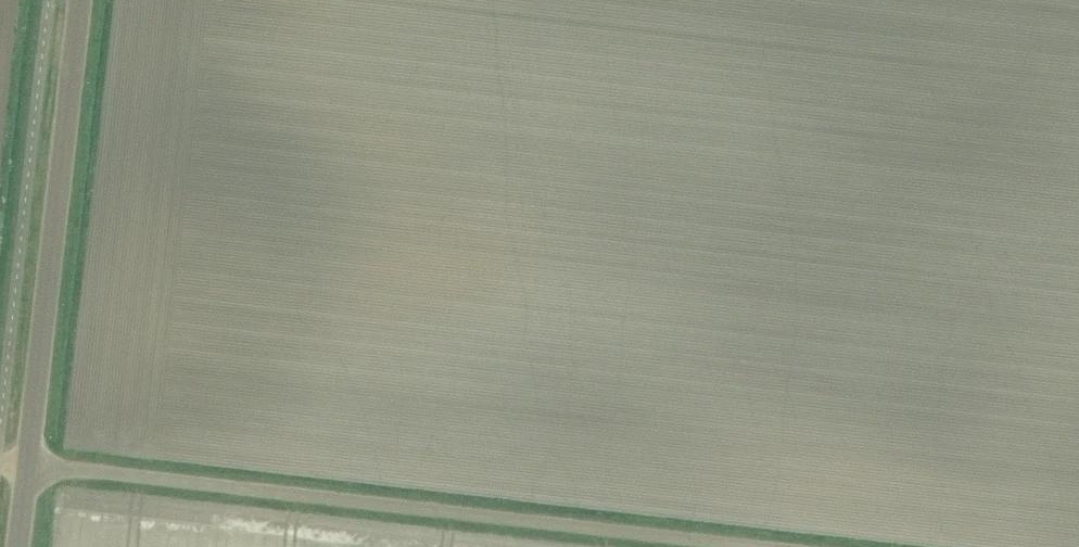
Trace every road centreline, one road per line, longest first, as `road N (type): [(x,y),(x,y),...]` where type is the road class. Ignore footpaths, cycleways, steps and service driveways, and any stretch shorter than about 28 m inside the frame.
road 1 (unclassified): [(738,546),(26,467)]
road 2 (tertiary): [(26,467),(78,0)]

